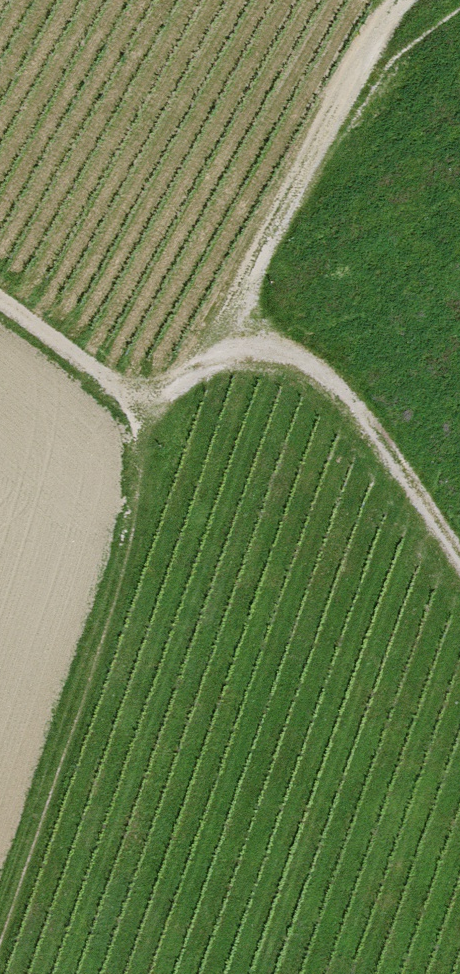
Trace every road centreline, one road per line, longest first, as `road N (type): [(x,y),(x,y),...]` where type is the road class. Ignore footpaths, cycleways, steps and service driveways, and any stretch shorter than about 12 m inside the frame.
road 1 (track): [(459,554),(330,368),(270,351),(207,359),(174,382),(119,387),(0,302)]
road 2 (track): [(0,906),(174,382)]
road 3 (track): [(207,359),(400,0)]

